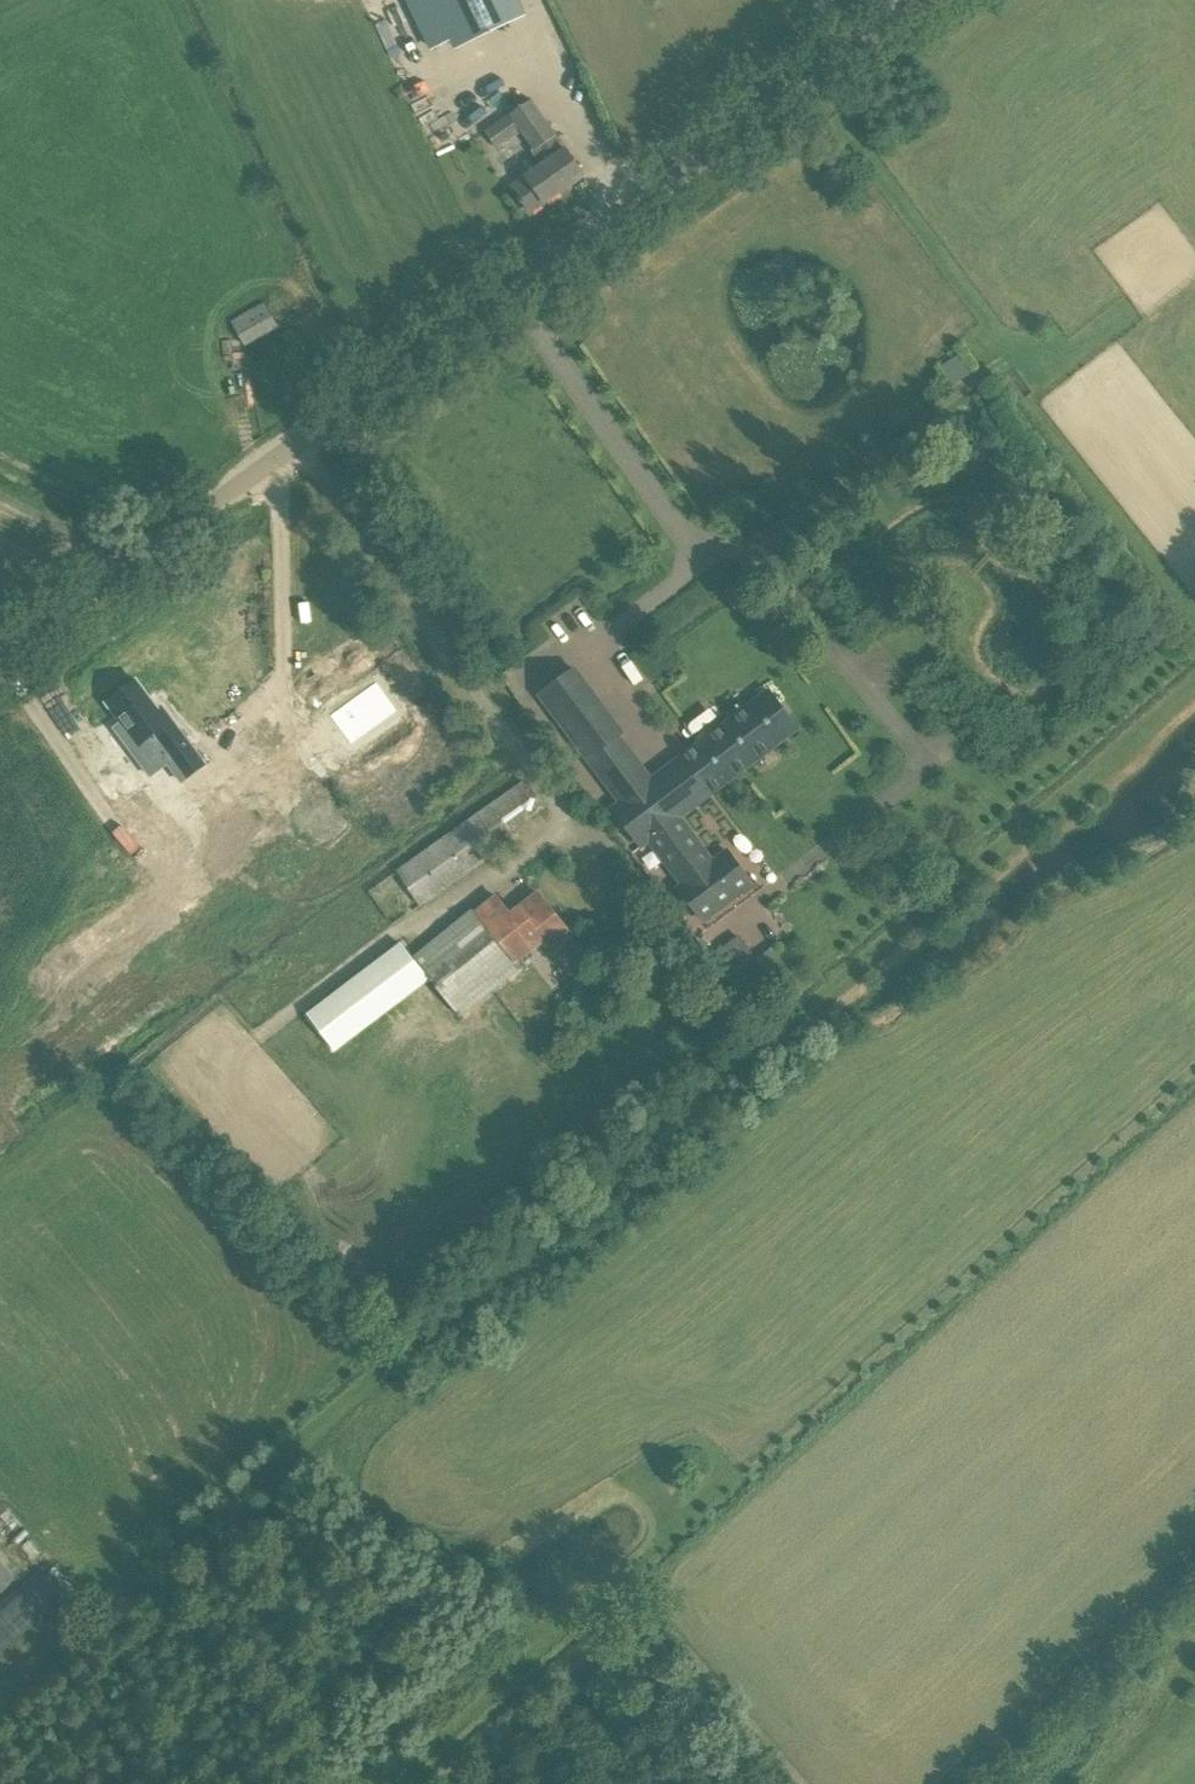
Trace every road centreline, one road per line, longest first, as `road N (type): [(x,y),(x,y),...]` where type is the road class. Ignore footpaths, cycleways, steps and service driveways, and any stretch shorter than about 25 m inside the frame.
road 1 (unclassified): [(0,655),(508,285),(925,0)]

